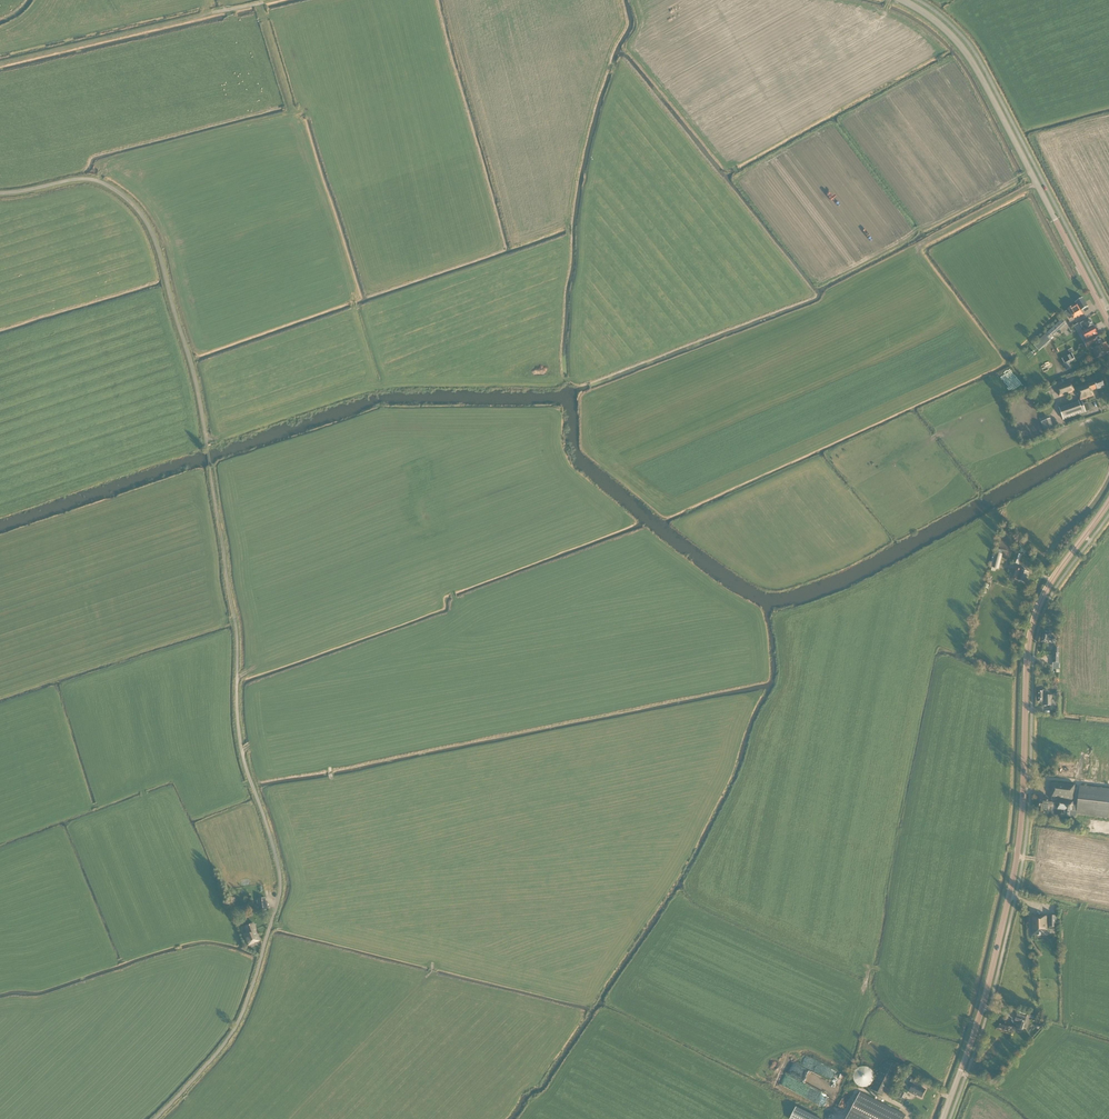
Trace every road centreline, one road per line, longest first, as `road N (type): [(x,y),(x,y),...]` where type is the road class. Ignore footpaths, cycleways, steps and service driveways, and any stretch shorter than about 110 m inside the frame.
road 1 (unclassified): [(156,1118),(237,1026),(281,890),(240,741),(237,638),(210,468)]
road 2 (secondary): [(945,1118),(986,999),(1019,854),(1034,619),(1108,502)]
road 3 (unclassified): [(207,444),(159,251),(135,207),(91,179),(0,193)]
road 4 (secondary): [(1108,323),(966,51),(899,0)]

